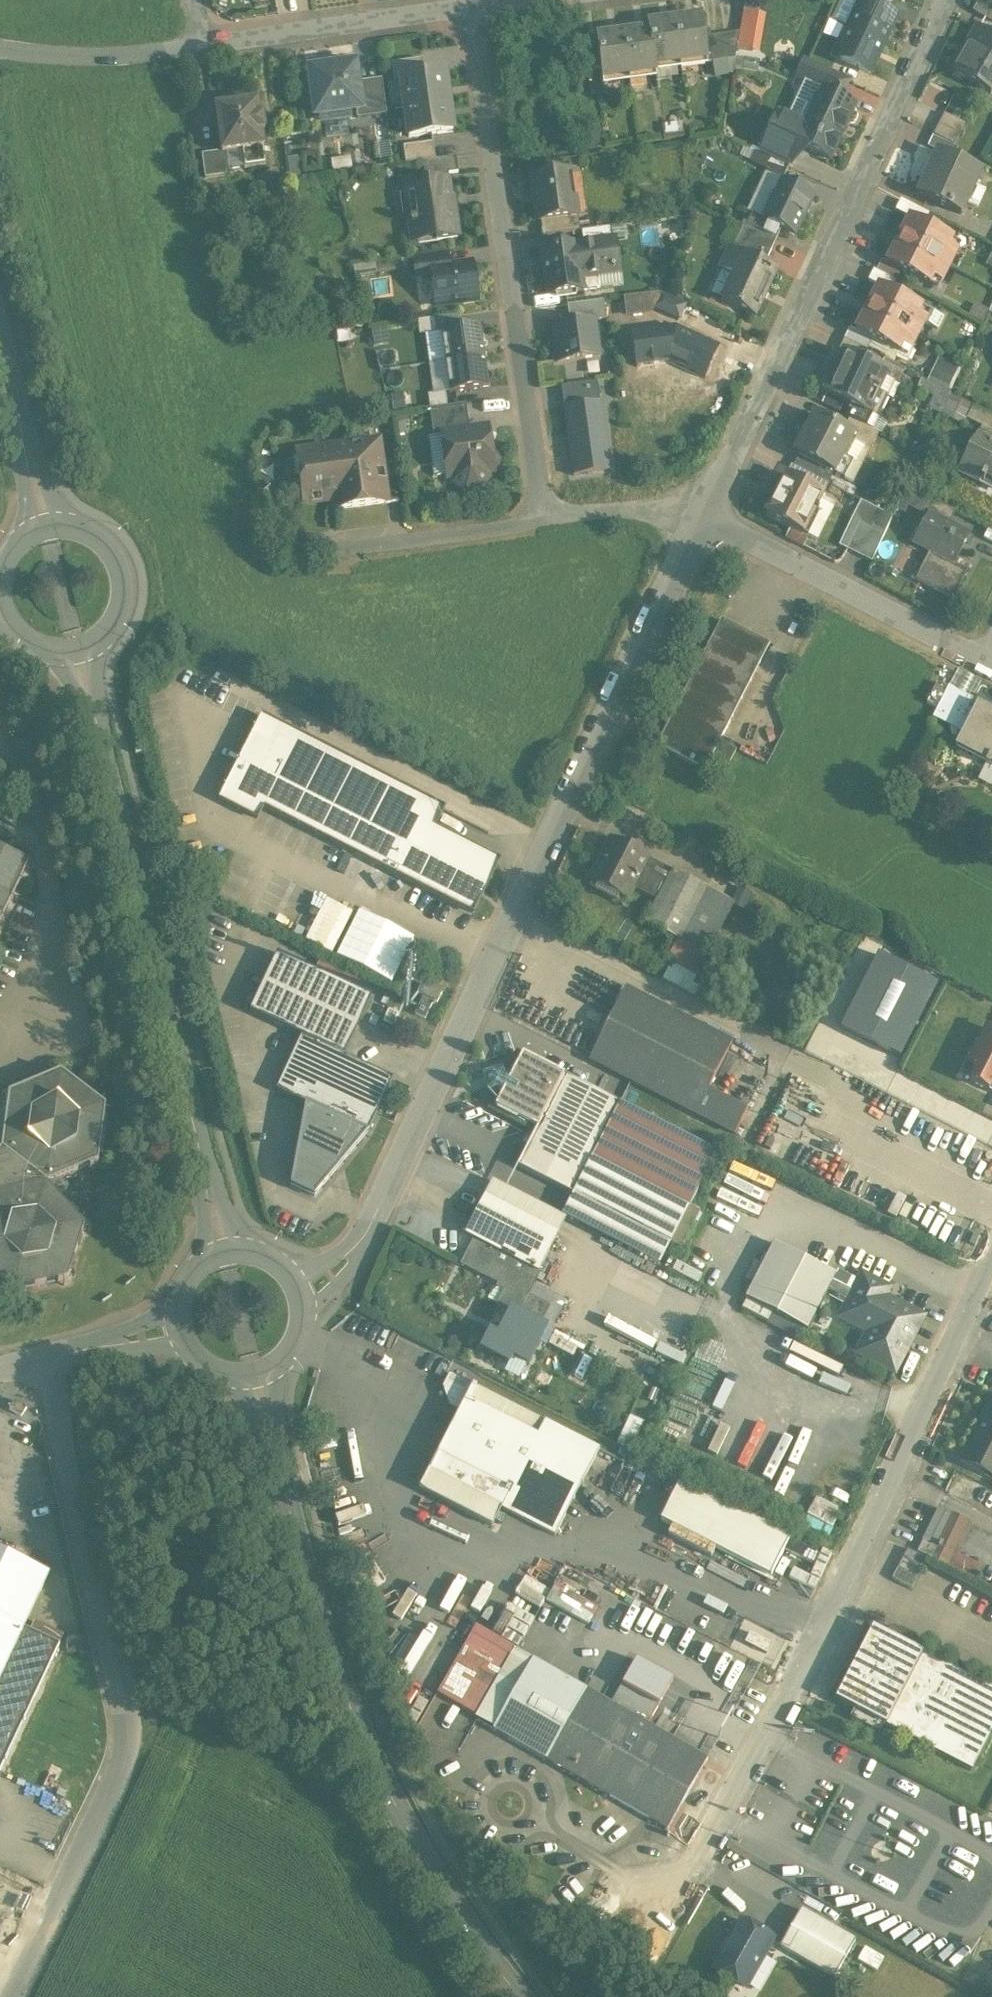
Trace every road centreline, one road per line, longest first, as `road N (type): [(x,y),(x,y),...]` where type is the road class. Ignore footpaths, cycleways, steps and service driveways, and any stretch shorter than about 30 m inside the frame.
road 1 (residential): [(704,514),(353,1256),(303,1295)]
road 2 (residential): [(991,1256),(810,1632),(651,1919)]
road 3 (tertiary): [(521,1996),(419,1860),(353,1729),(254,1380)]
road 4 (residential): [(49,1360),(126,1694),(127,1743),(8,1996)]
road 5 (tertiary): [(222,1250),(221,1220),(80,645)]
road 6 (residential): [(945,0),(704,514)]
road 7 (residential): [(545,516),(470,7)]
road 8 (residential): [(704,514),(987,659)]
road 9 (residential): [(470,7),(203,45)]
road 10 (residential): [(545,516),(311,549)]
road 11 (residential): [(203,45),(121,55),(0,50)]
road 12 (tertiary): [(48,523),(0,332)]
road 13 (tertiary): [(80,645),(122,606),(124,568),(86,526),(48,523)]
road 14 (residential): [(704,514),(672,499),(545,516)]
road 15 (residential): [(174,1329),(155,1327),(49,1360)]

